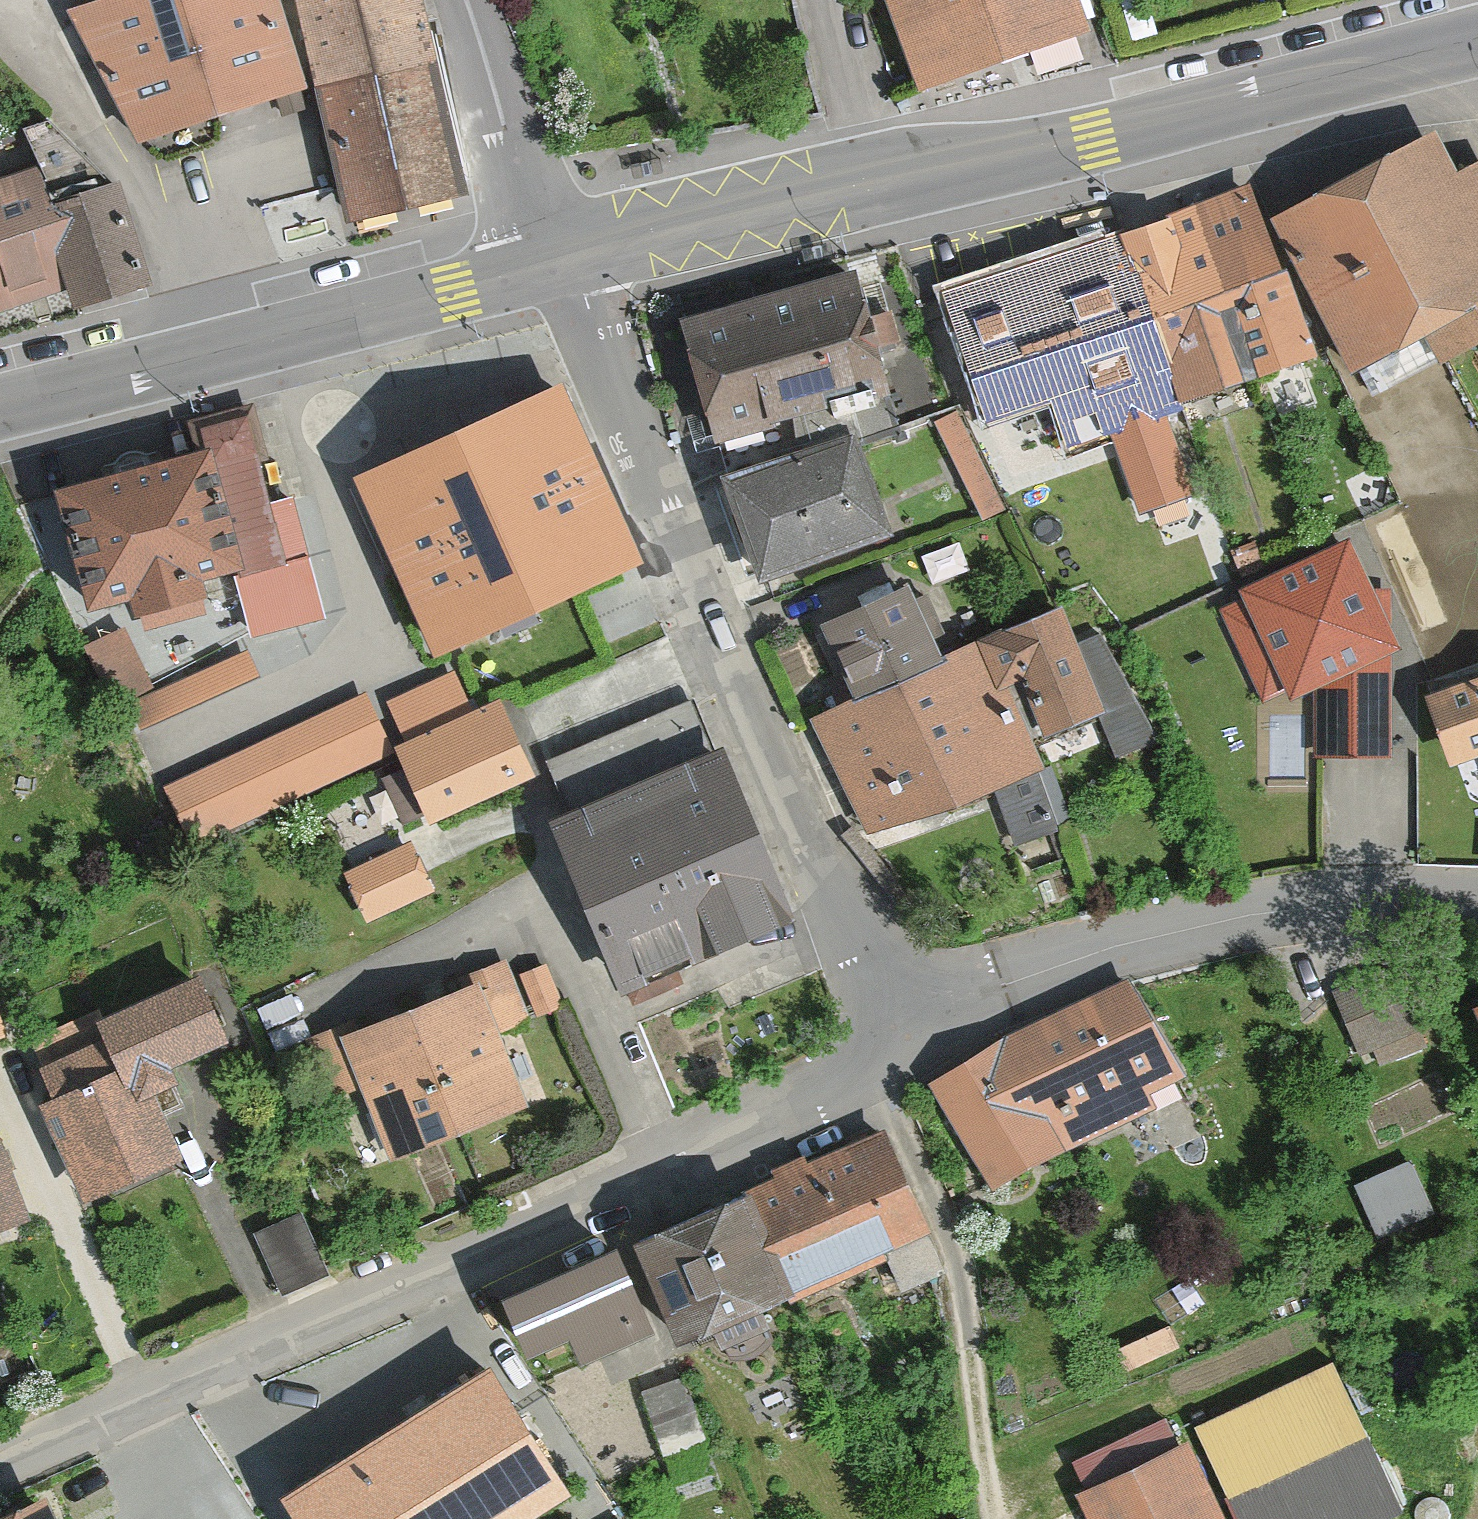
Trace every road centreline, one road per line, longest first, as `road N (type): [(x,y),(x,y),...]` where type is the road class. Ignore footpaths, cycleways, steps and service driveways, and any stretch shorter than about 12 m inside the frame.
road 1 (residential): [(0,1463),(872,1068),(917,1036)]
road 2 (secondary): [(557,262),(875,179),(1092,141),(1477,42)]
road 3 (residential): [(917,1036),(835,917),(557,262)]
road 4 (residential): [(917,1036),(996,988),(1271,909),(1363,899),(1477,903)]
road 5 (secondary): [(0,405),(557,262)]
road 6 (residential): [(557,262),(533,220),(461,0)]

